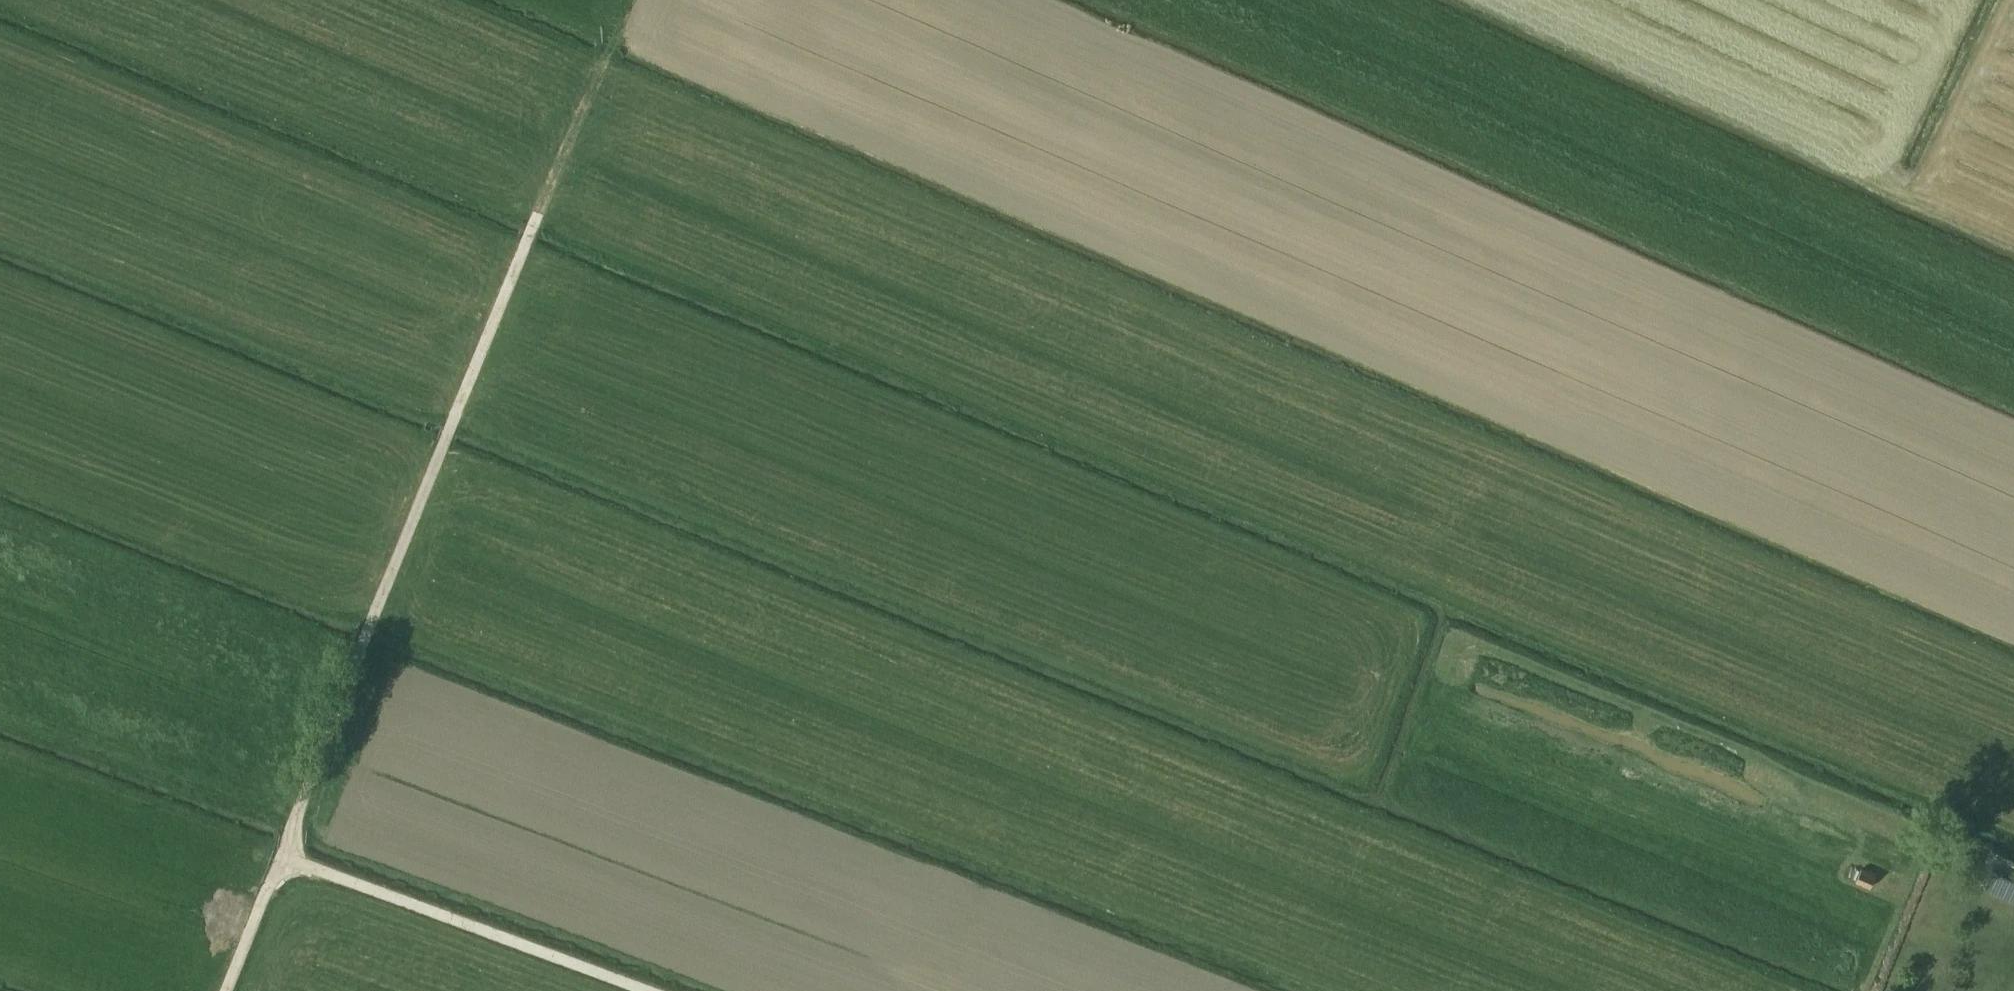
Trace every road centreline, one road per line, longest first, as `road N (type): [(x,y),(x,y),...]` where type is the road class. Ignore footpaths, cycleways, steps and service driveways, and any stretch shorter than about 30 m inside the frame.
road 1 (track): [(229,990),(521,203)]
road 2 (track): [(643,990),(282,857)]

